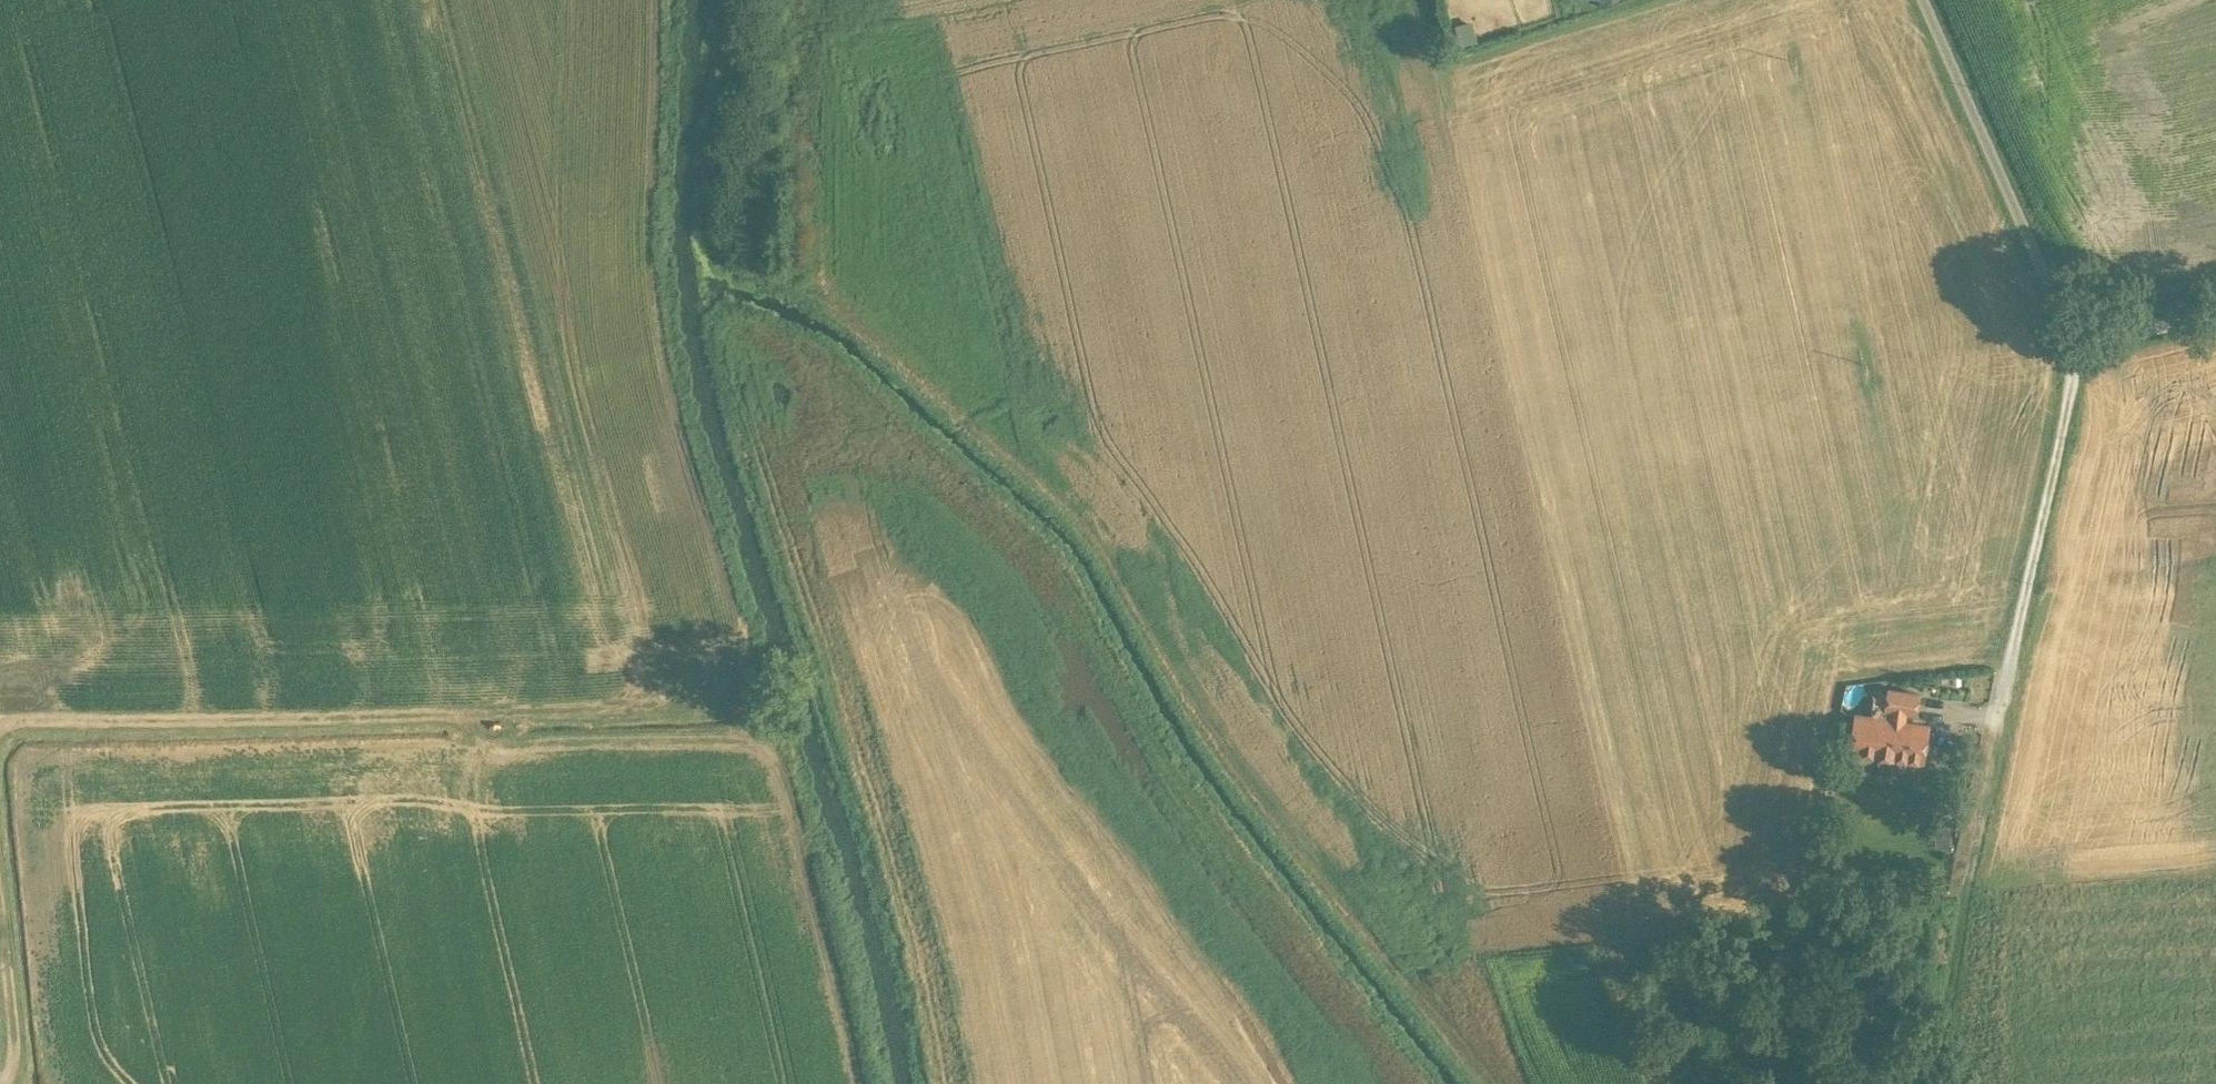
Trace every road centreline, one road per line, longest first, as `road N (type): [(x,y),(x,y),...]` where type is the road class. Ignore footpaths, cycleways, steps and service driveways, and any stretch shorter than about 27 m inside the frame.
road 1 (track): [(2078,347),(1936,1021),(1941,1083)]
road 2 (unclassified): [(1923,0),(2078,347),(2215,312)]

